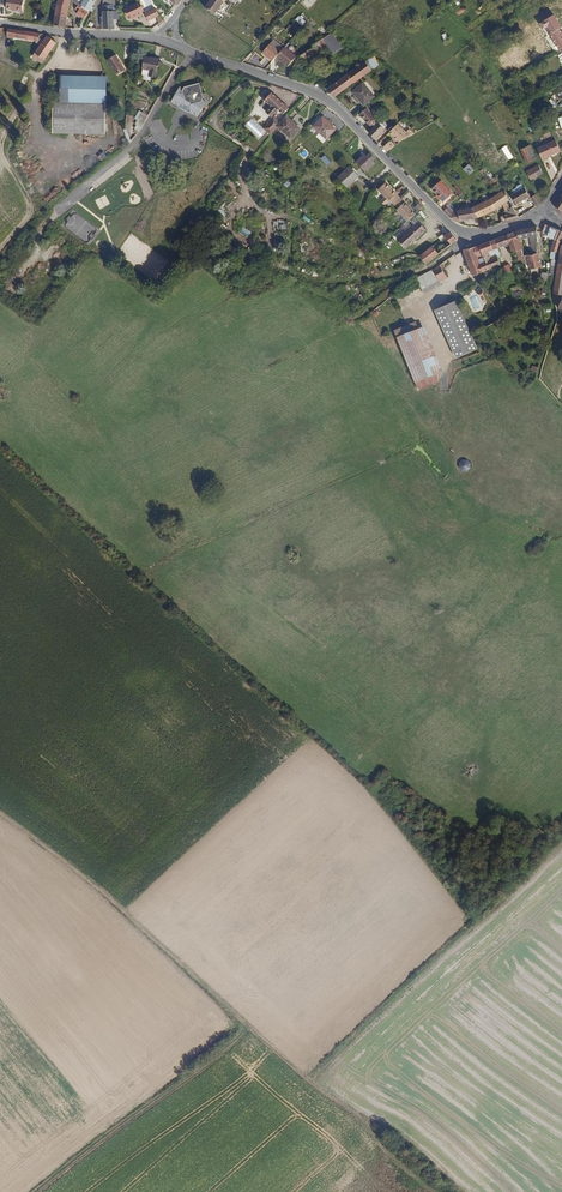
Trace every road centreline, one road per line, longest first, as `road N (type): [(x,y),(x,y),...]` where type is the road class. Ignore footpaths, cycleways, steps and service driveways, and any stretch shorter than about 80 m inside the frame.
road 1 (track): [(434,1191),(89,881),(0,812)]
road 2 (unclassified): [(543,216),(472,236),(449,225),(323,98),(179,45)]
road 3 (track): [(38,1191),(249,1028)]
road 4 (unclassified): [(157,37),(0,24)]
road 5 (track): [(141,137),(45,224)]

